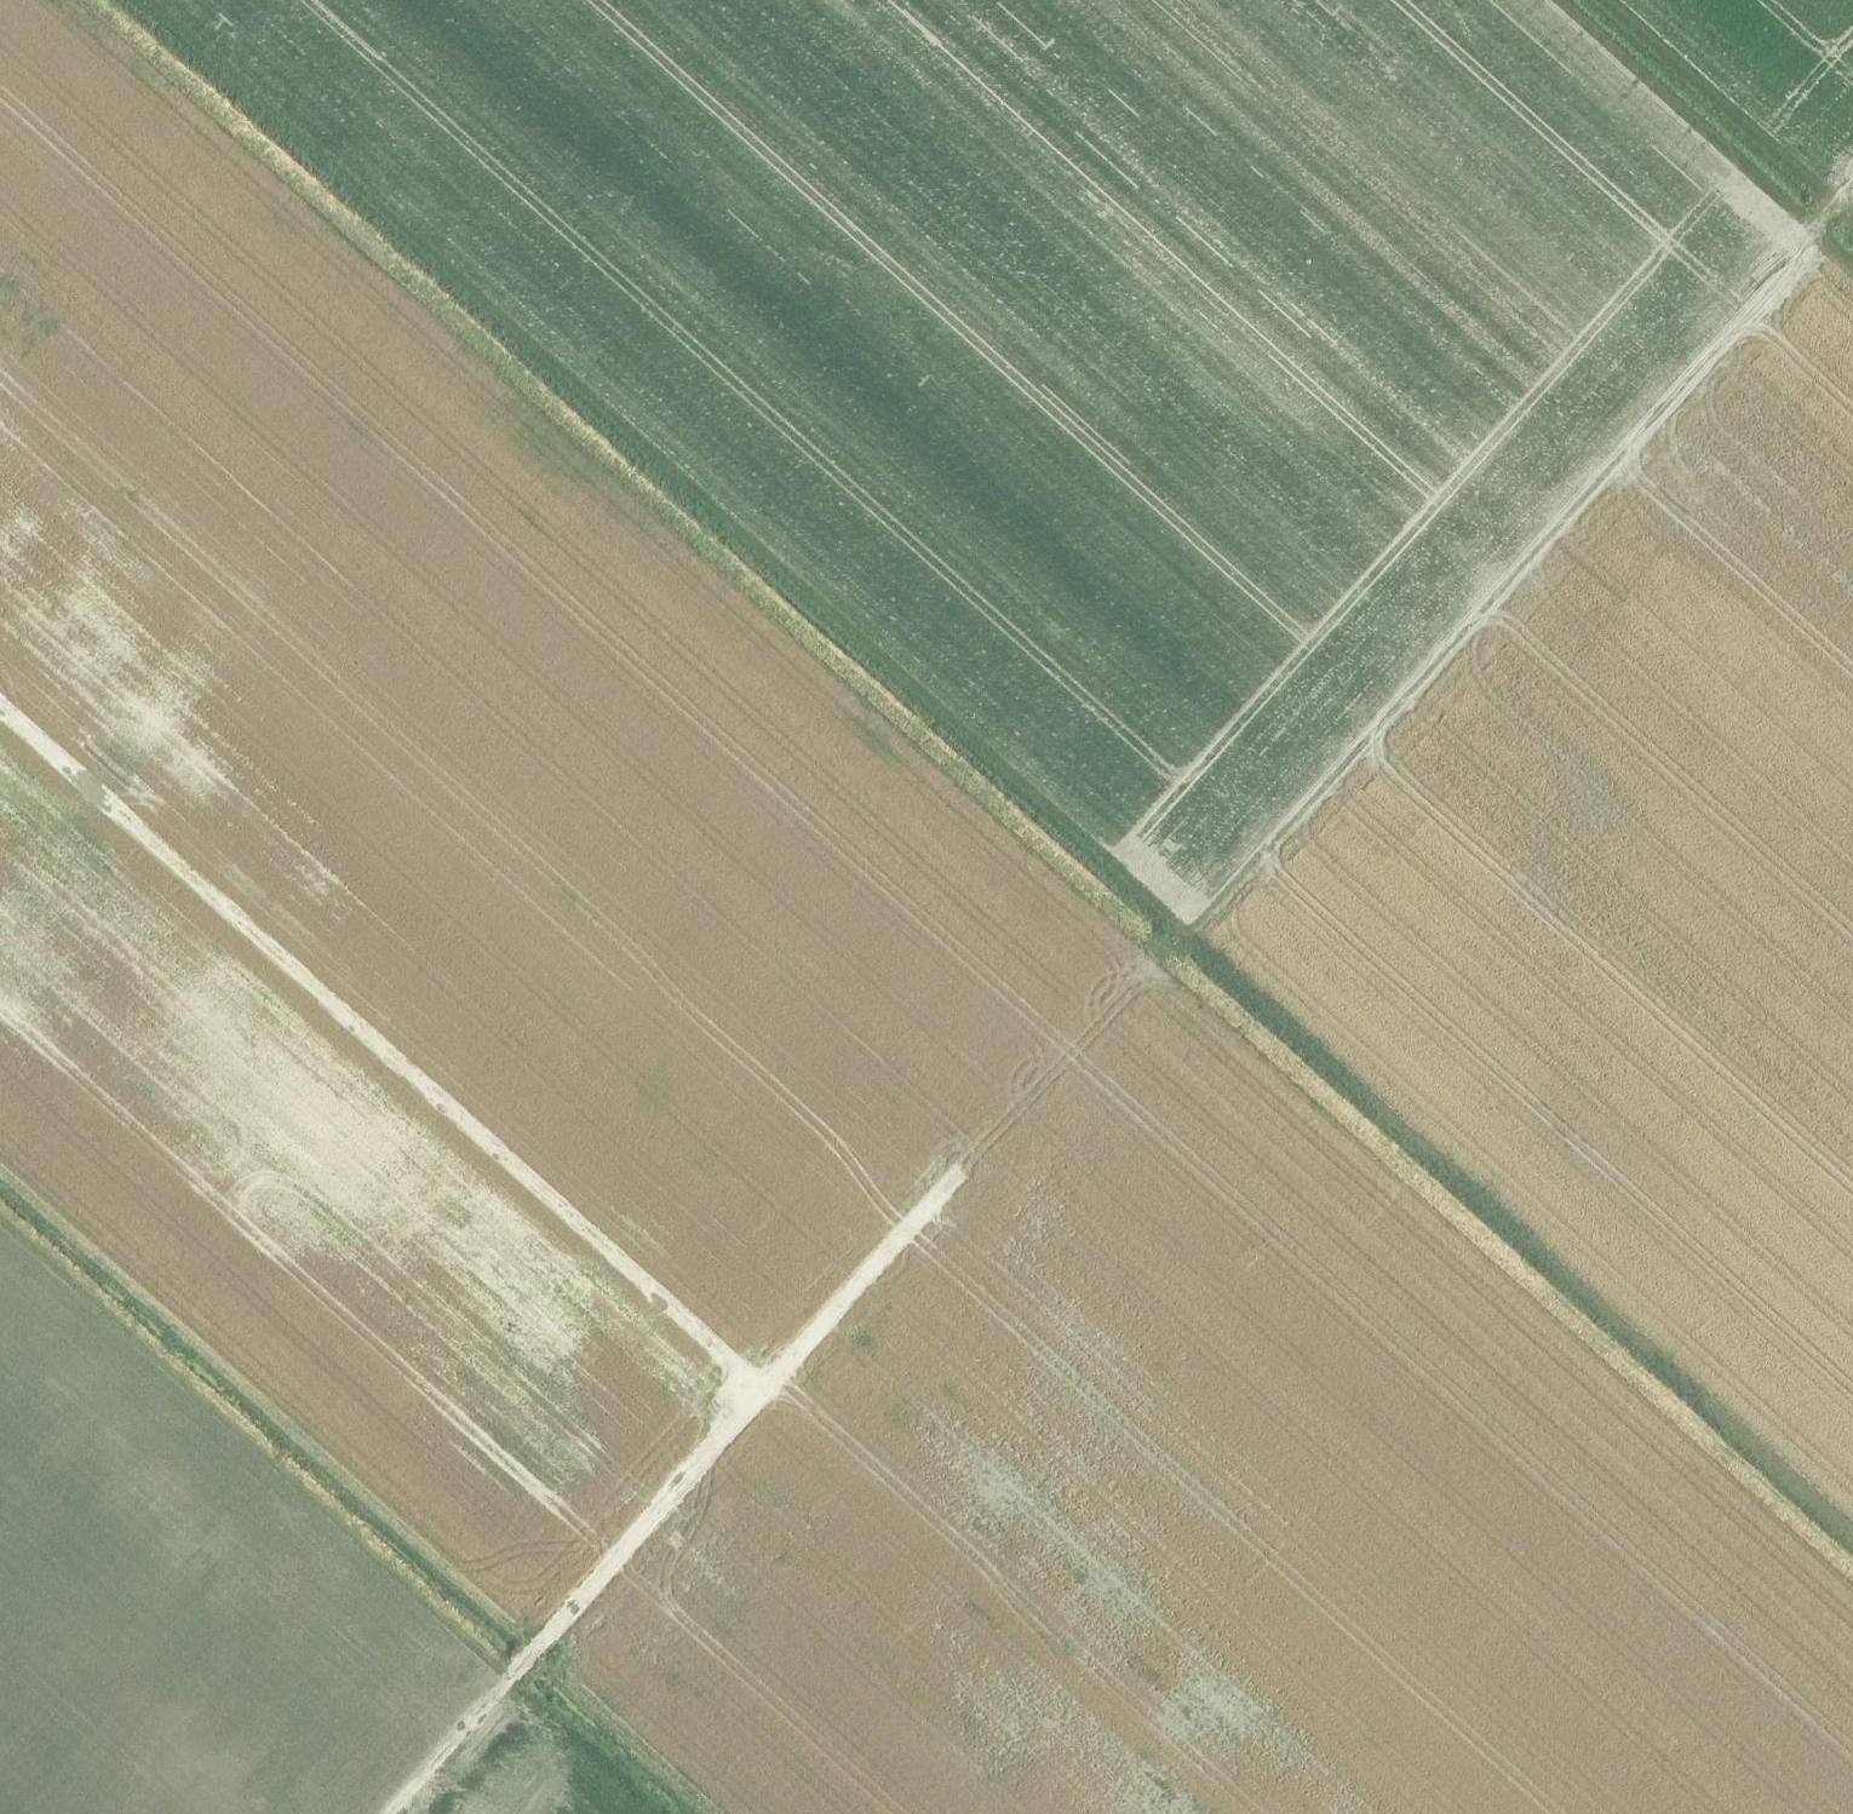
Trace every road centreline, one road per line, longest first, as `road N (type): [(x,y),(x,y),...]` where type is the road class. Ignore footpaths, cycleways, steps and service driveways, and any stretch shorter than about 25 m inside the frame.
road 1 (track): [(0,707),(764,1397),(391,1813)]
road 2 (track): [(764,1397),(963,1175)]

